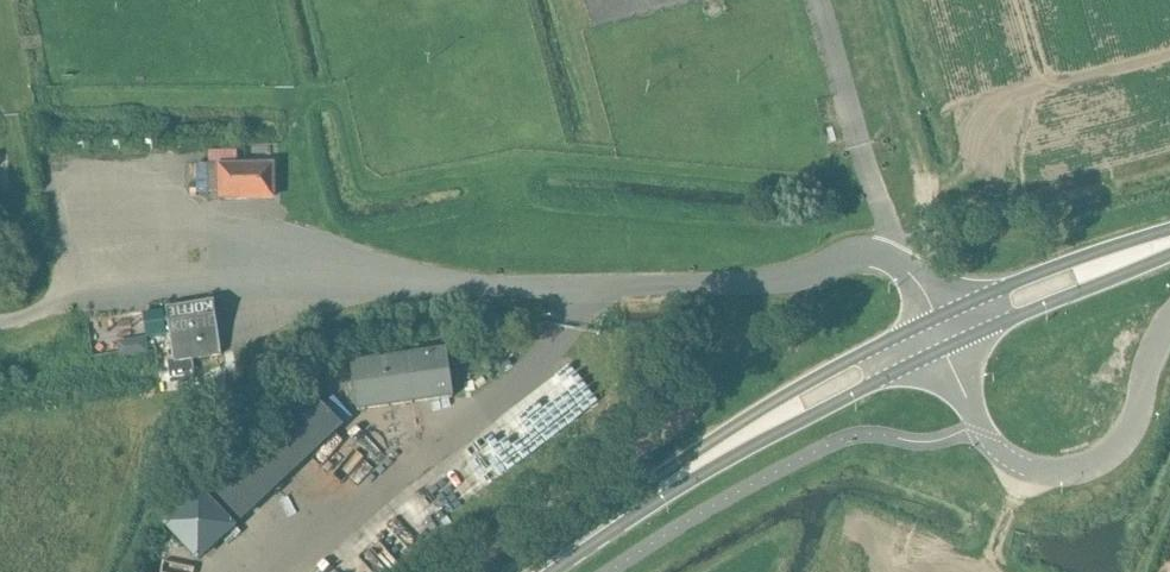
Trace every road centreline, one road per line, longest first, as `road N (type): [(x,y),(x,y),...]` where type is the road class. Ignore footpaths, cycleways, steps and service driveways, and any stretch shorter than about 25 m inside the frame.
road 1 (residential): [(0,324),(59,308),(85,276),(138,267),(199,287),(271,281),(770,285),(869,253),(896,259),(923,292),(940,335)]
road 2 (secondary): [(538,571),(724,448),(940,335)]
road 3 (residential): [(1169,321),(1134,415),(1091,464),(1045,476),(1022,470),(981,426)]
road 4 (secondary): [(940,335),(1169,243)]

